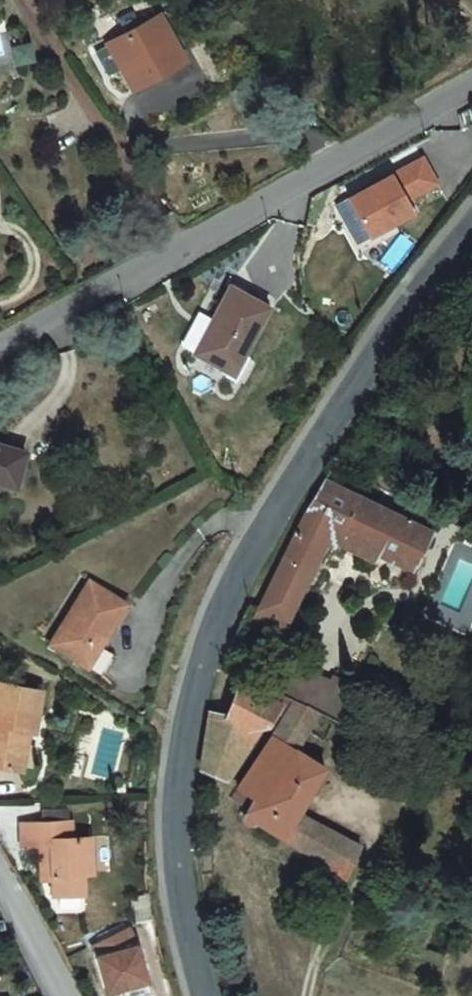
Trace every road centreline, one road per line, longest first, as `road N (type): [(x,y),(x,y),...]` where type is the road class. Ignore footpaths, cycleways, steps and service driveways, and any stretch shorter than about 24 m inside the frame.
road 1 (tertiary): [(471,224),(343,406),(214,636),(176,748),(170,842),(202,995)]
road 2 (unclassified): [(471,94),(0,360)]
road 3 (unclassified): [(0,887),(62,995)]

